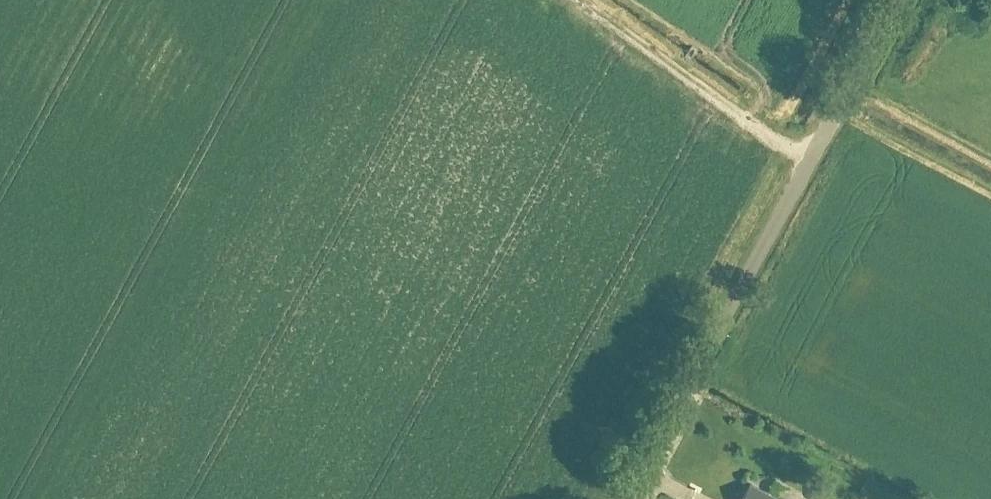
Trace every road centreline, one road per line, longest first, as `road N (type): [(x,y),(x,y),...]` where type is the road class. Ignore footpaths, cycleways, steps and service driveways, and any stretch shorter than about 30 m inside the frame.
road 1 (unclassified): [(626,498),(898,0)]

